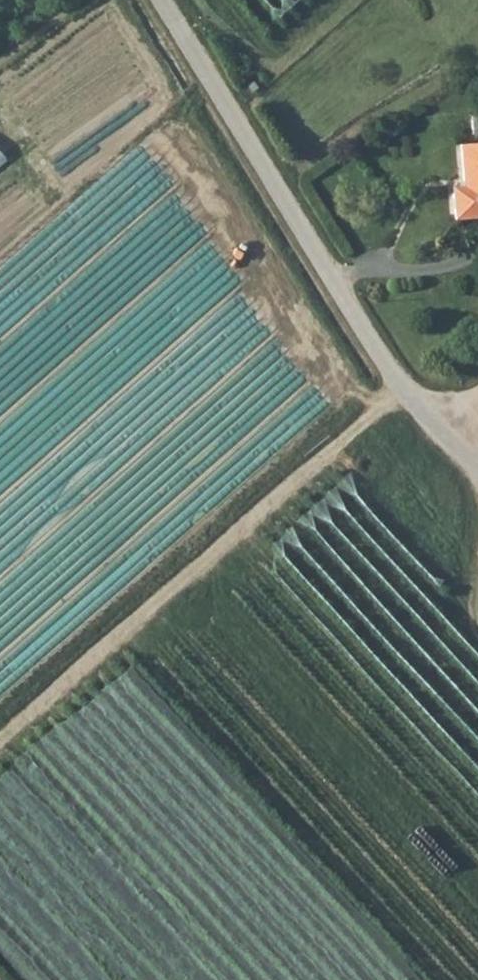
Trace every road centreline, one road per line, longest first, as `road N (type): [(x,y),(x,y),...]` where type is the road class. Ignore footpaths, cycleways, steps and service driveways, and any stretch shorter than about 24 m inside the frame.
road 1 (unclassified): [(161,0),(389,369),(448,435)]

